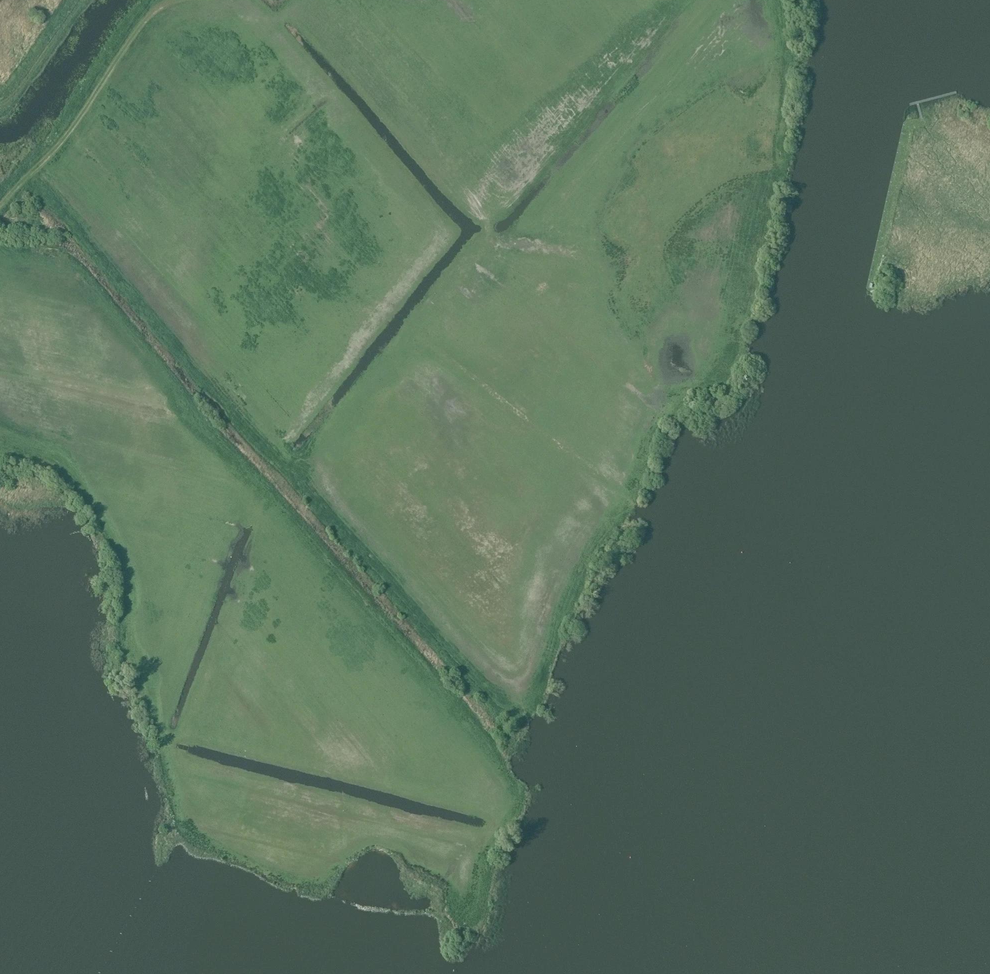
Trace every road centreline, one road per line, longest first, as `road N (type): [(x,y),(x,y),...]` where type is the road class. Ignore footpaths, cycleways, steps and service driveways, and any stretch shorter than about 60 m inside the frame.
road 1 (track): [(0,104),(81,0)]

